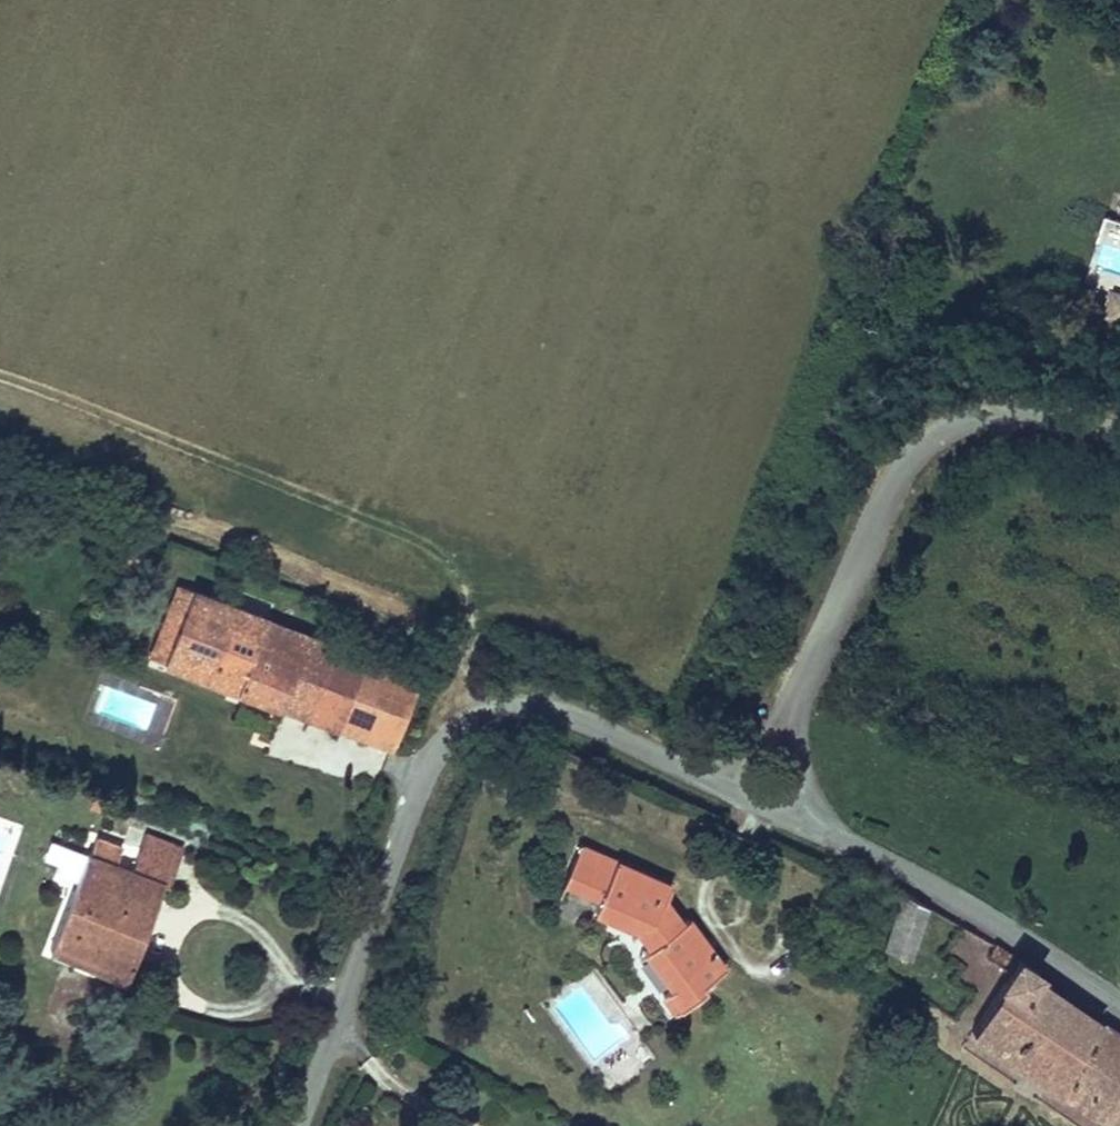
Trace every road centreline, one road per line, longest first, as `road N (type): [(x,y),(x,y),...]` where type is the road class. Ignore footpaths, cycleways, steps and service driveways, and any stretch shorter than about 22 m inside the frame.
road 1 (residential): [(299,1125),(406,819),(452,731),(491,708),(530,704),(685,763)]
road 2 (track): [(448,671),(459,613),(437,562),(252,465),(0,363)]
road 3 (residential): [(800,674),(887,482),(931,428),(995,407),(1119,430)]
road 4 (residential): [(836,833),(1019,930),(1119,998)]
road 5 (residential): [(836,833),(807,791),(796,753),(800,674)]
road 6 (residential): [(685,763),(836,833)]
road 7 (residential): [(800,674),(735,750),(685,763)]

